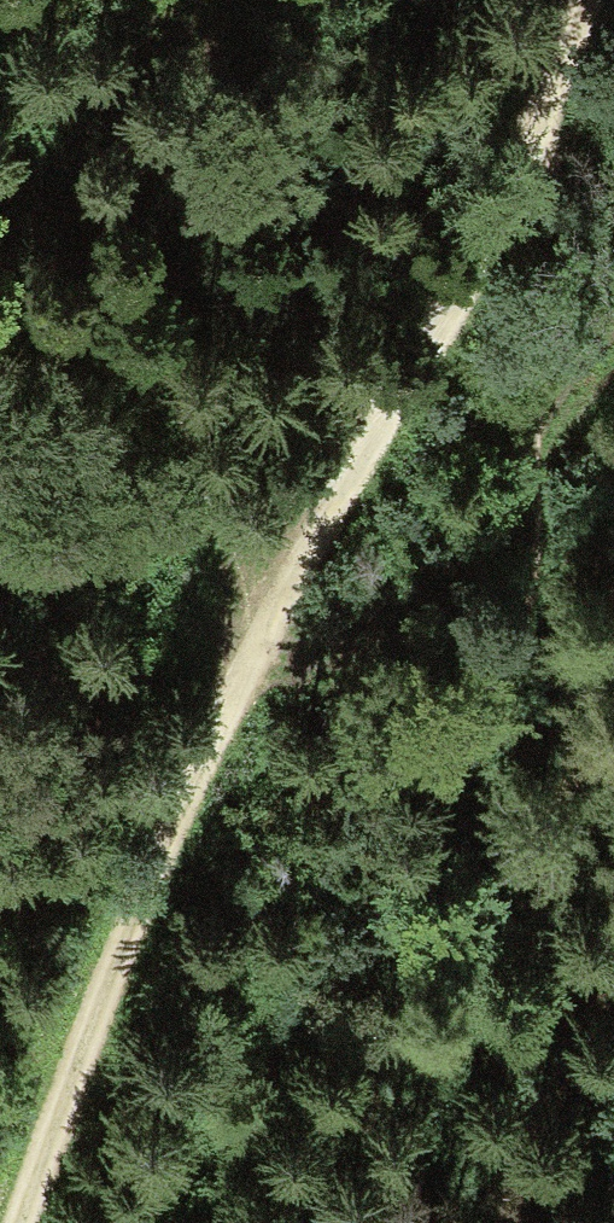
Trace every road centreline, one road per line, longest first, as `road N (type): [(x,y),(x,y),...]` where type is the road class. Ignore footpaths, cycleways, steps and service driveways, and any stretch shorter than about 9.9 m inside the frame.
road 1 (track): [(23,1222),(123,941),(249,646),(568,52)]
road 2 (track): [(160,1222),(252,1071),(369,926),(494,726),(526,461)]

